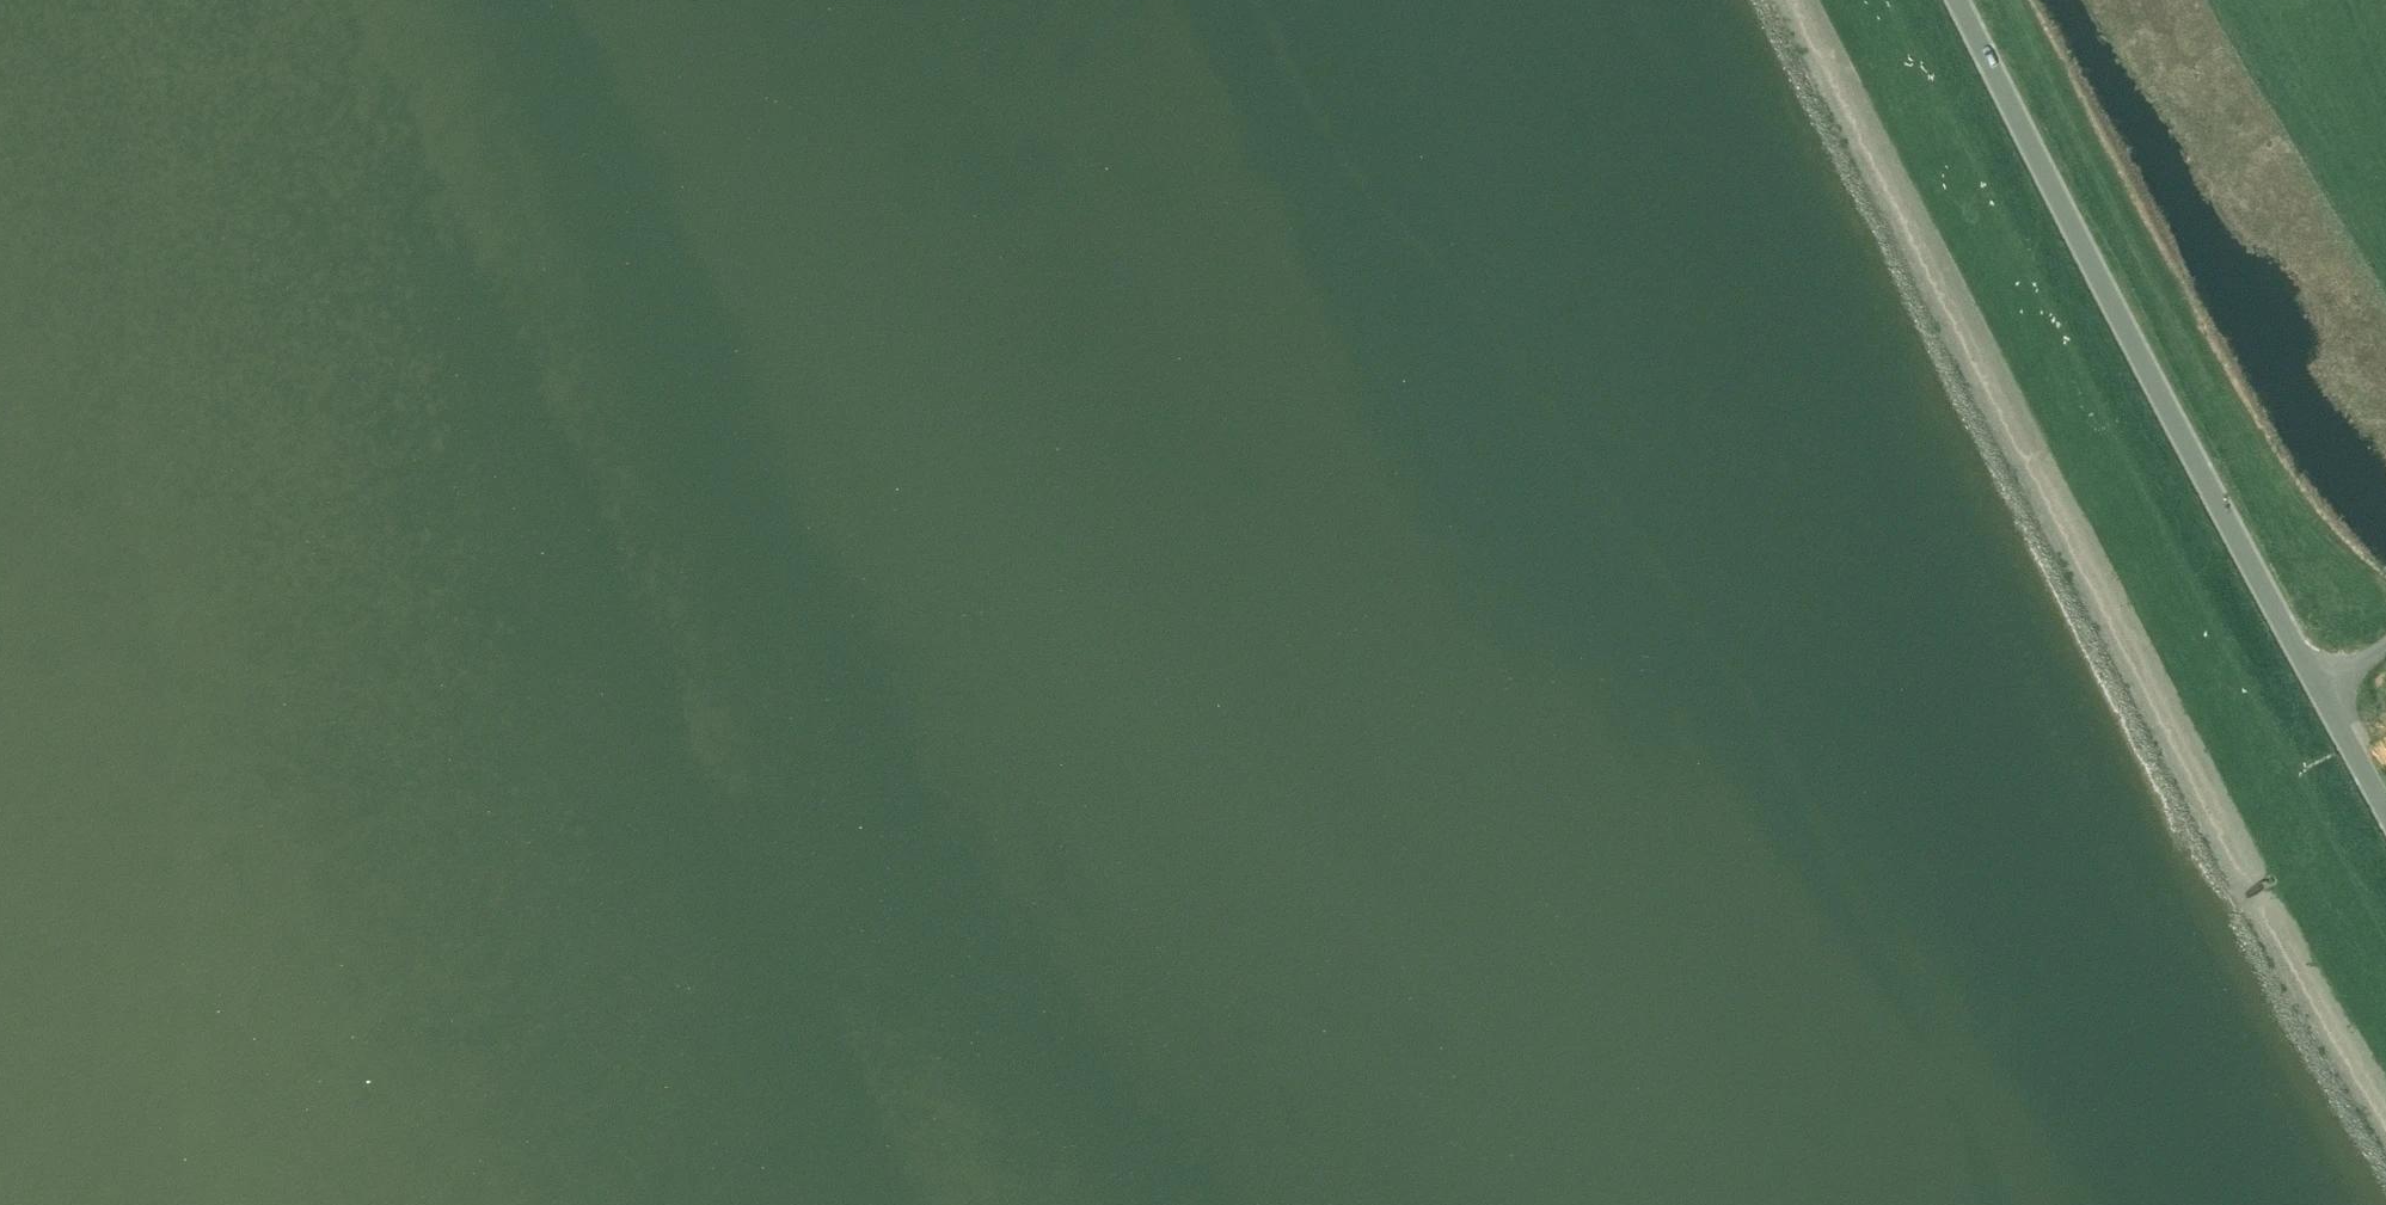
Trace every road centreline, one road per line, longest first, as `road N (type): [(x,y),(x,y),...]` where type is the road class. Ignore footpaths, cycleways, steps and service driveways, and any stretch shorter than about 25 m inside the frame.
road 1 (tertiary): [(2322,694),(1954,0)]
road 2 (tertiary): [(2385,810),(2322,694)]

